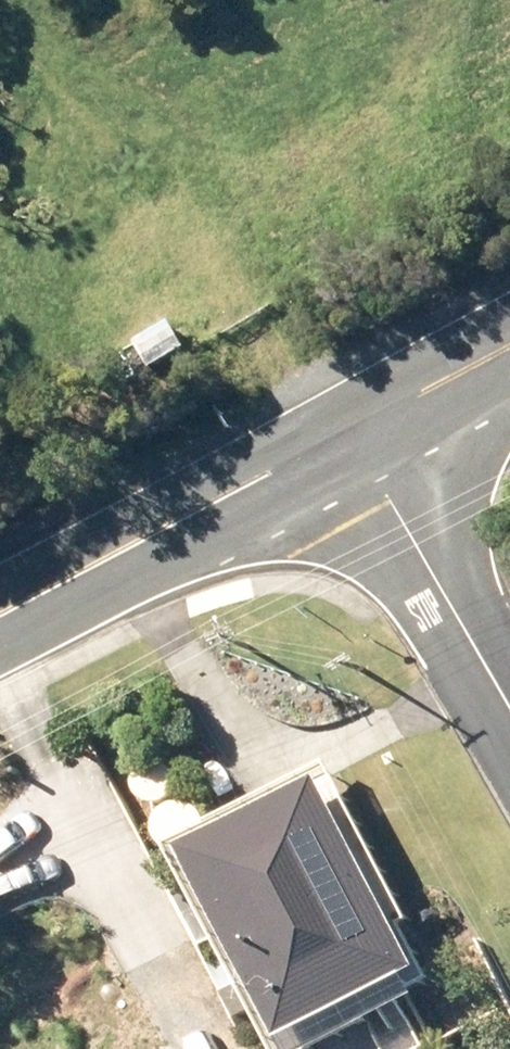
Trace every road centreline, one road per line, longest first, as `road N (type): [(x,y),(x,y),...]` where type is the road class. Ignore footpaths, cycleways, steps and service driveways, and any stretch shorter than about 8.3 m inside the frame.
road 1 (secondary): [(346,428),(0,611)]
road 2 (residential): [(509,712),(346,428)]
road 3 (secondary): [(509,341),(346,428)]

